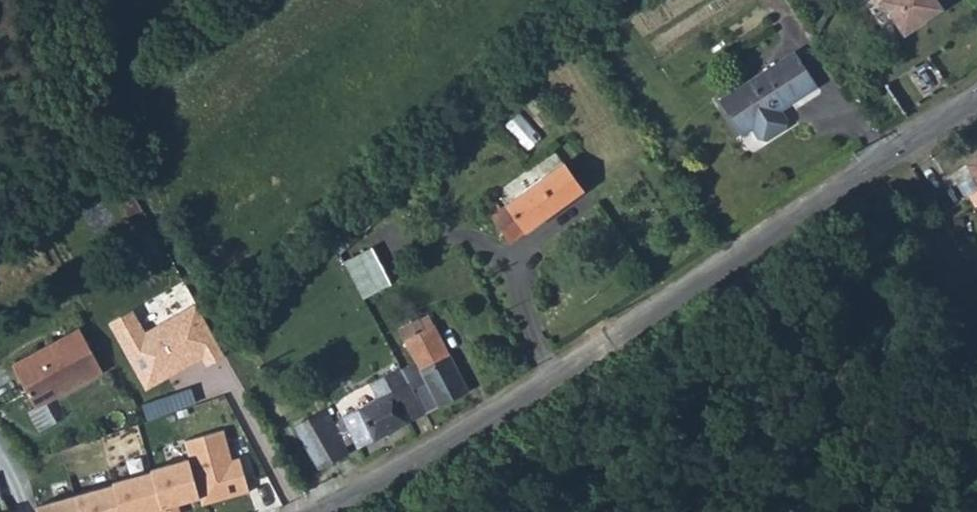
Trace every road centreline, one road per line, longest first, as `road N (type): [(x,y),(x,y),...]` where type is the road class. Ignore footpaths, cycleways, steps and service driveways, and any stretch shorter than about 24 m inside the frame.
road 1 (residential): [(298,511),(504,403),(976,97)]

